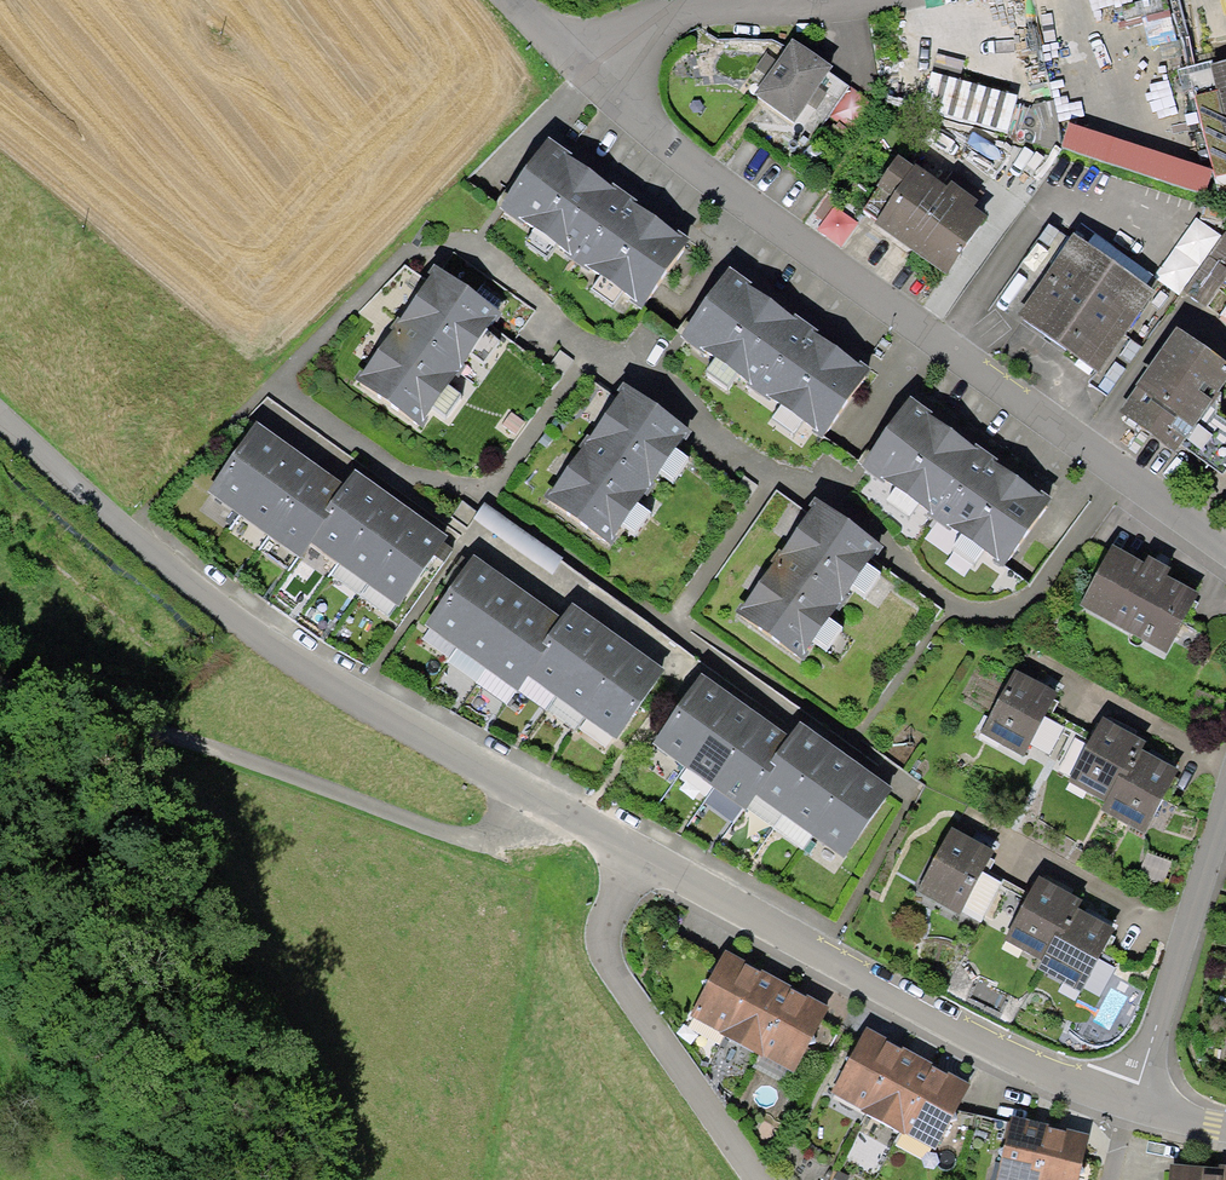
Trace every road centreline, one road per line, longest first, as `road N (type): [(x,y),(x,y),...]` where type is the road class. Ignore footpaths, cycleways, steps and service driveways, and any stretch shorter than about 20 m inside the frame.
road 1 (unclassified): [(1225,554),(1060,447),(746,215),(567,50)]
road 2 (unclassified): [(0,430),(181,579),(630,854)]
road 3 (unclassified): [(630,854),(885,1000),(1035,1069),(1130,1101)]
road 4 (residential): [(751,1179),(601,958),(630,854)]
road 5 (residential): [(1130,1101),(1225,804)]
road 6 (residential): [(849,0),(675,17),(567,50)]

